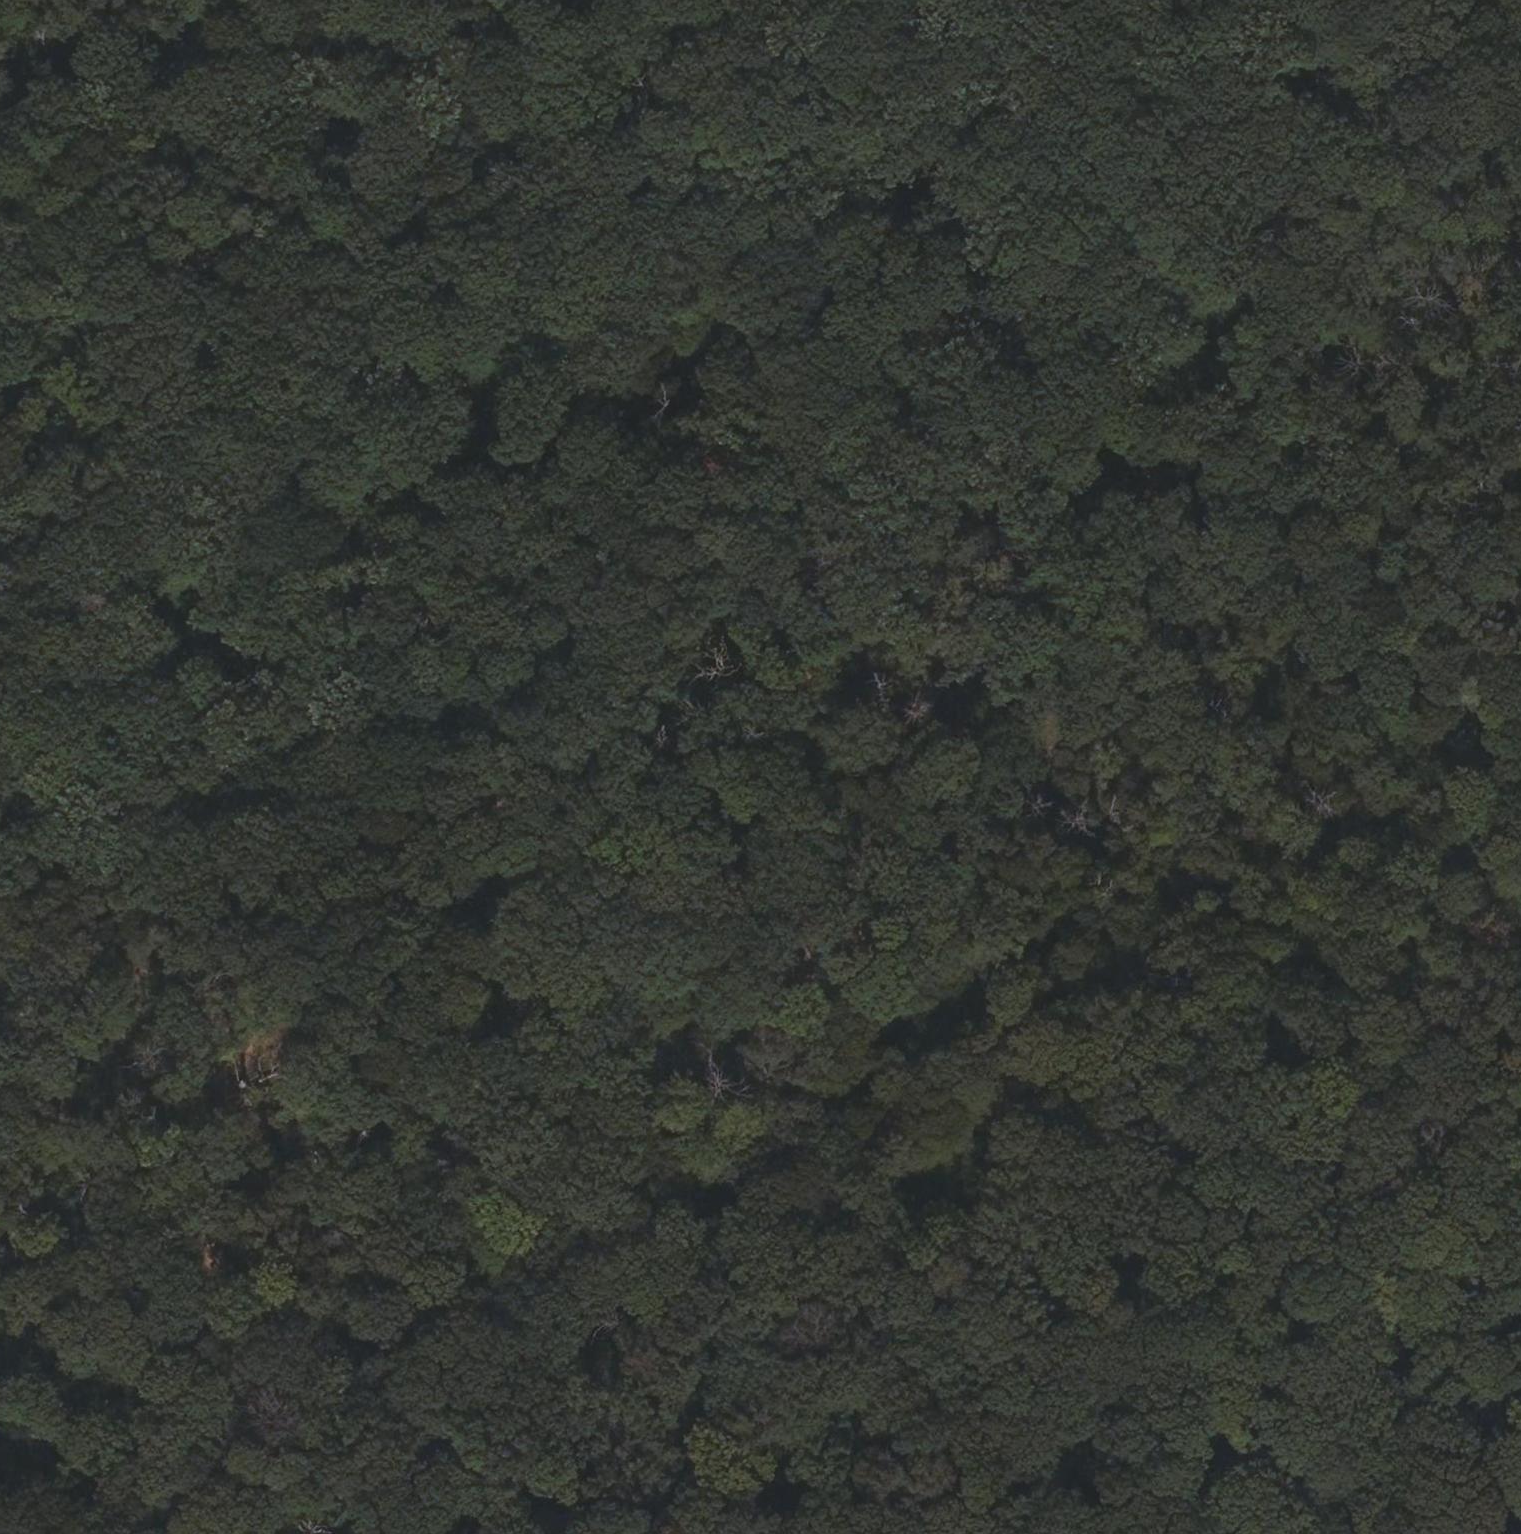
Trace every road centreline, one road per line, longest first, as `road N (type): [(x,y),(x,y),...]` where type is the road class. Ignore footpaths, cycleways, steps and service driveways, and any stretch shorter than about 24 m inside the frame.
road 1 (track): [(1520,972),(401,1533)]
road 2 (track): [(931,0),(1520,805)]

